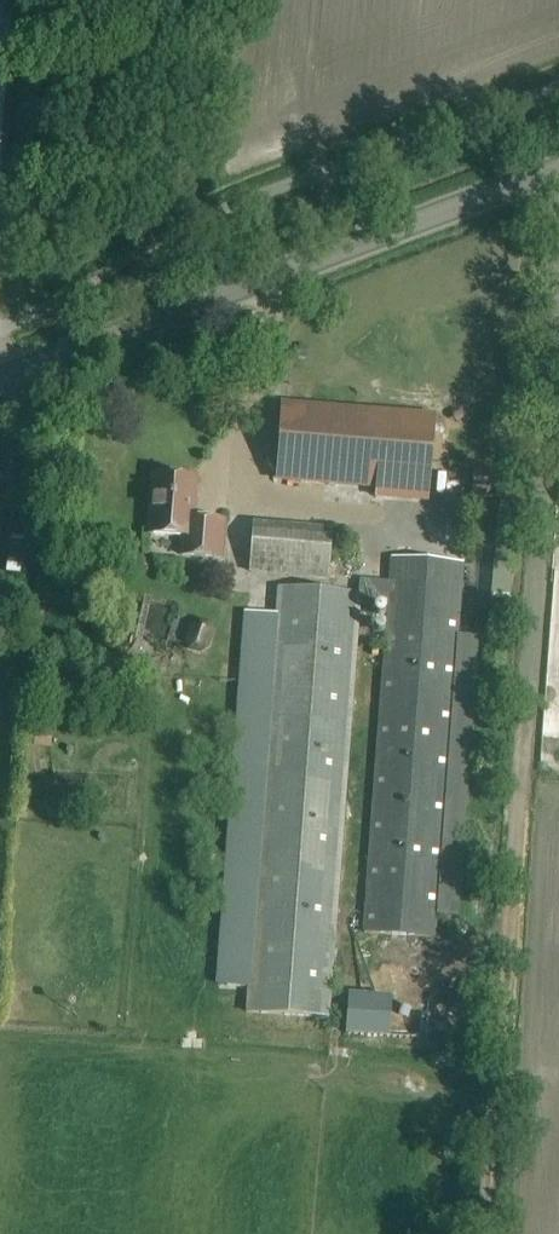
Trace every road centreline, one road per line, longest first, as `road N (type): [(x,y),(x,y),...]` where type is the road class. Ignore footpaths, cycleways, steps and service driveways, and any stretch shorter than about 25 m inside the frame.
road 1 (tertiary): [(0,383),(558,172)]

